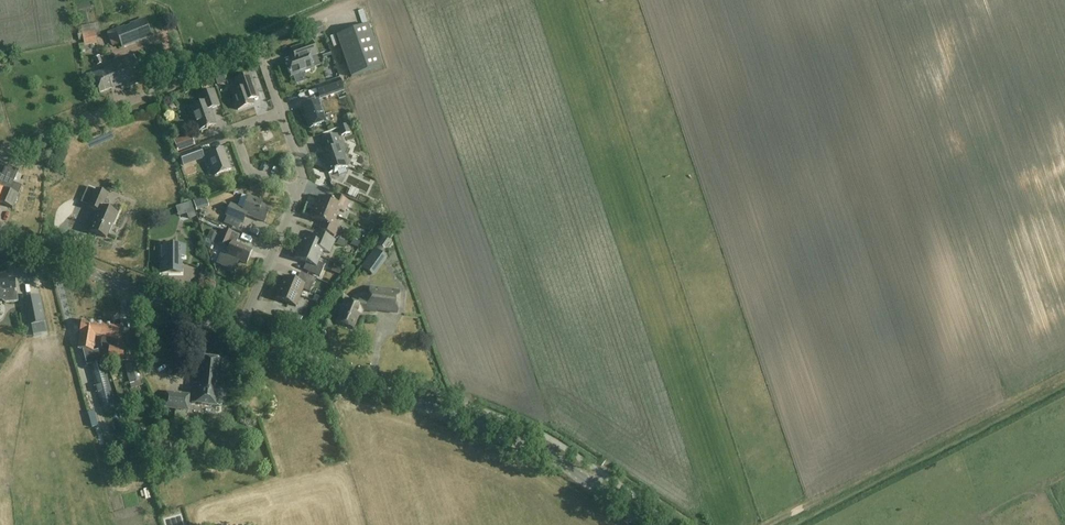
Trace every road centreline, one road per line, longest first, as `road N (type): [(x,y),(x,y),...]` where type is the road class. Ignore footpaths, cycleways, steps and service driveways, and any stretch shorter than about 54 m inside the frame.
road 1 (tertiary): [(651,524),(549,456),(501,433),(235,335)]
road 2 (unclassified): [(0,155),(337,9)]
road 3 (track): [(1064,372),(767,524)]
road 4 (tertiary): [(235,335),(0,233)]
road 5 (unclassified): [(235,335),(296,190)]
road 6 (unclassified): [(296,190),(255,173),(240,145),(244,123),(280,111)]

